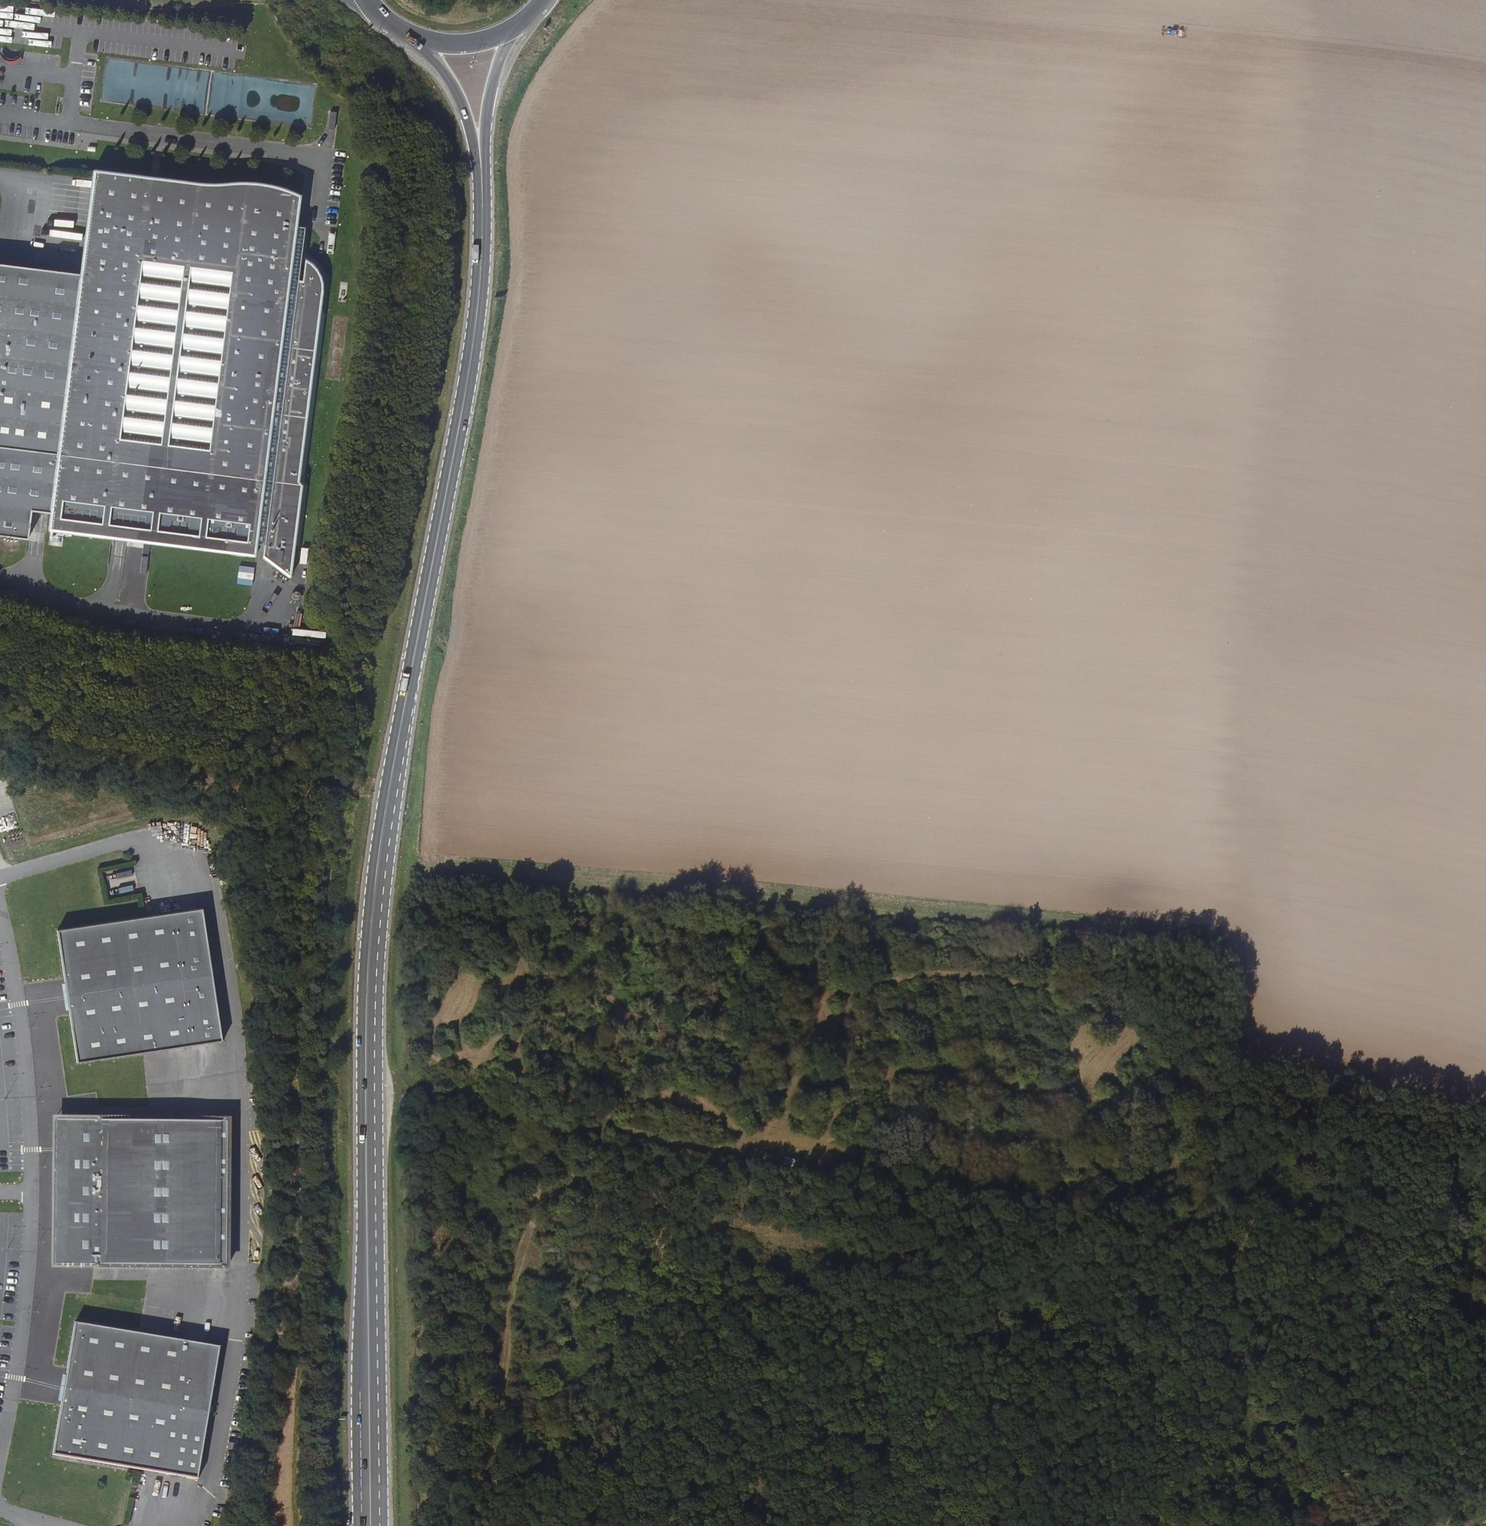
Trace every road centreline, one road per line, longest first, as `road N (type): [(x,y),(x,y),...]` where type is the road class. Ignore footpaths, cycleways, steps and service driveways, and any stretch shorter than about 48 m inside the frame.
road 1 (secondary): [(370,1525),(366,1025),(374,908),(384,784),(477,319),(477,139)]
road 2 (secondary): [(477,139),(520,22)]

